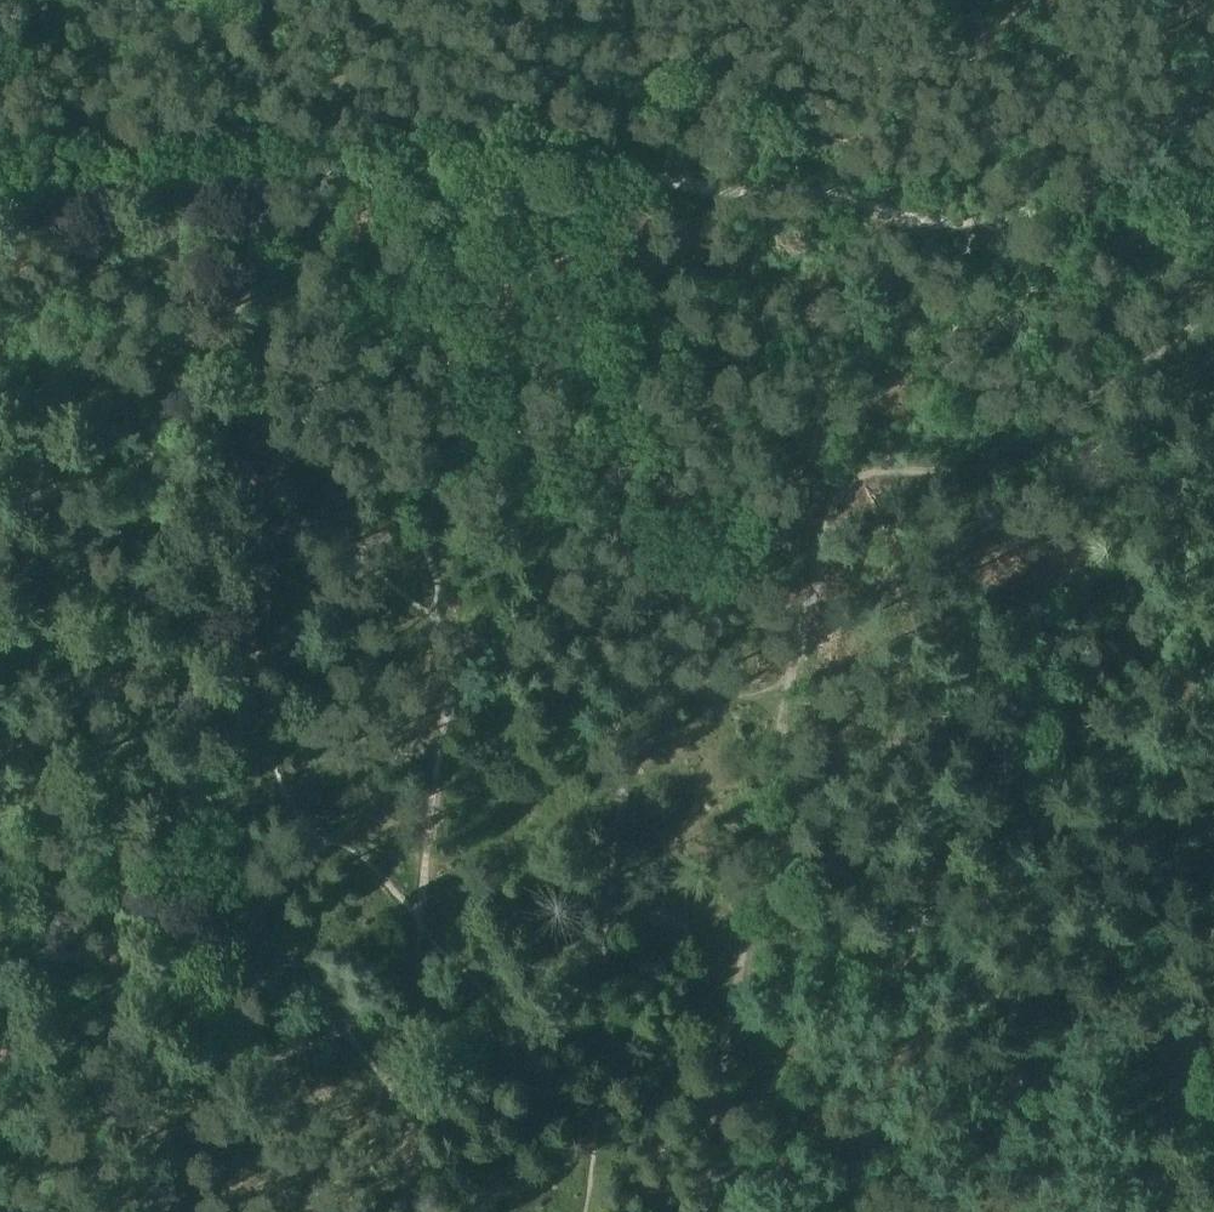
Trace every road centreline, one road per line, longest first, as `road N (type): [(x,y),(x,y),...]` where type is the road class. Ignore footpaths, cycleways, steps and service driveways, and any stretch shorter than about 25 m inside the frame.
road 1 (track): [(204,492),(140,1158)]
road 2 (track): [(272,167),(262,180),(234,356),(215,367),(204,492)]

